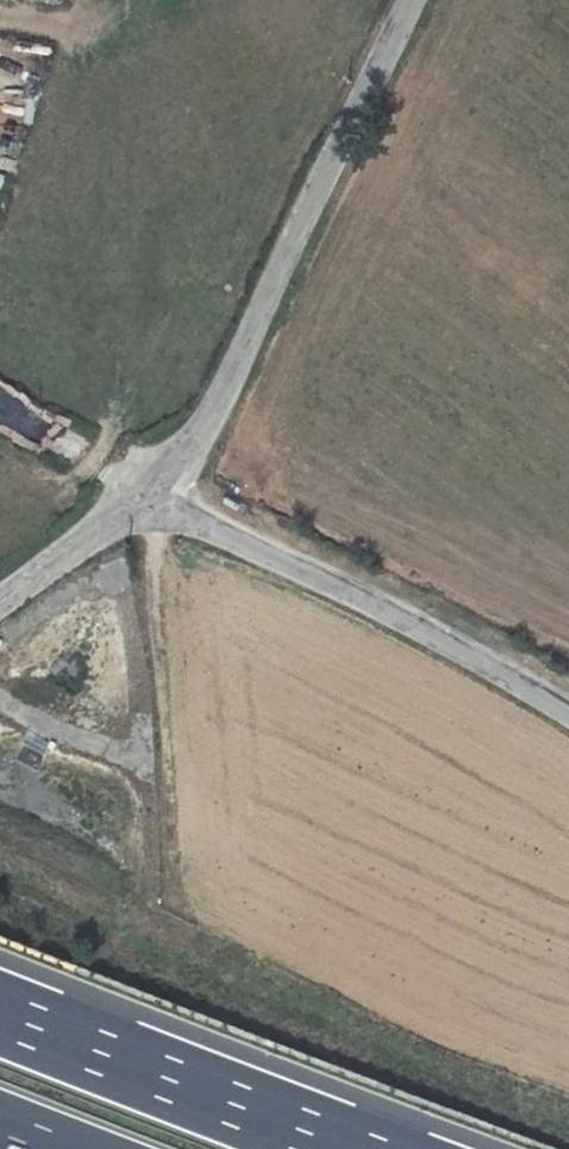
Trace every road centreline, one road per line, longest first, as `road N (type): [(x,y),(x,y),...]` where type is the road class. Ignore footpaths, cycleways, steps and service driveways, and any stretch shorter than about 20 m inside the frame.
road 1 (unclassified): [(141,492),(204,427),(409,0)]
road 2 (unclassified): [(568,716),(497,671),(141,492)]
road 3 (motorway): [(352,1148),(0,1012)]
road 4 (unclassified): [(141,492),(0,601)]

